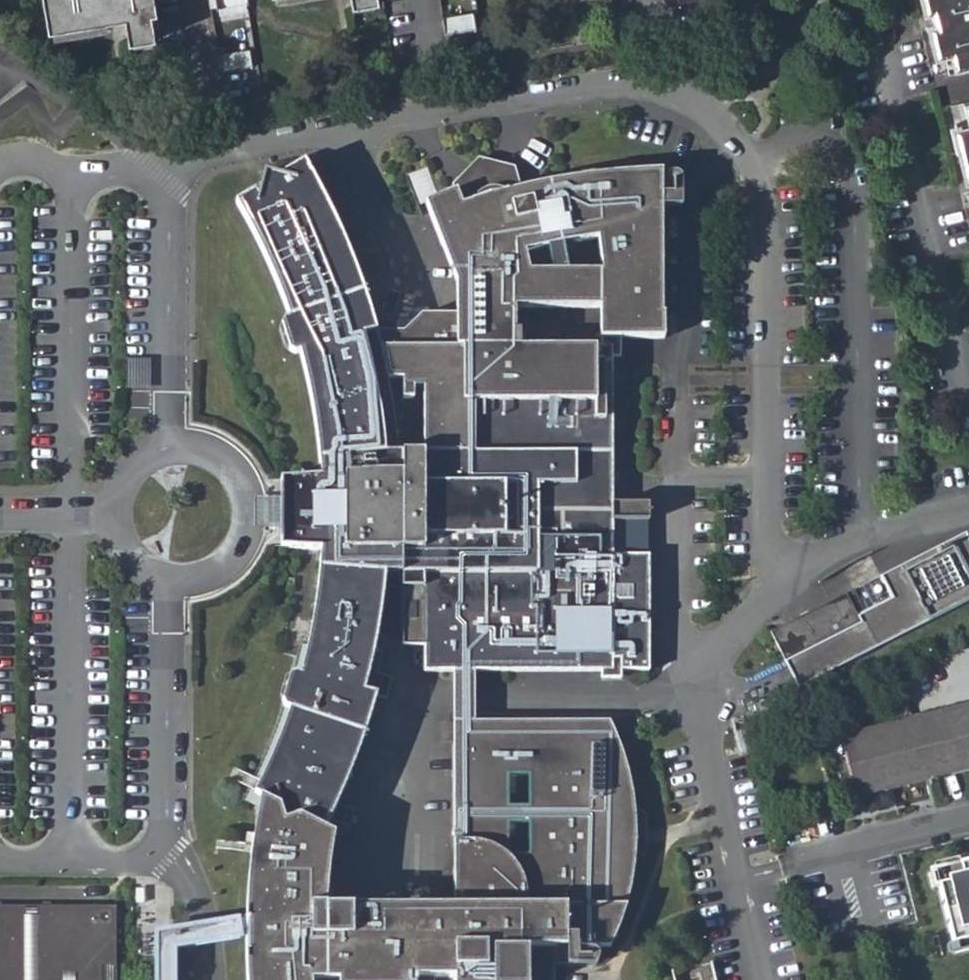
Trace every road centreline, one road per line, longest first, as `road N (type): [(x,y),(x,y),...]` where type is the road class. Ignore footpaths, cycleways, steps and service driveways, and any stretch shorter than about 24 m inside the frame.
road 1 (residential): [(853,902),(840,848),(968,817)]

